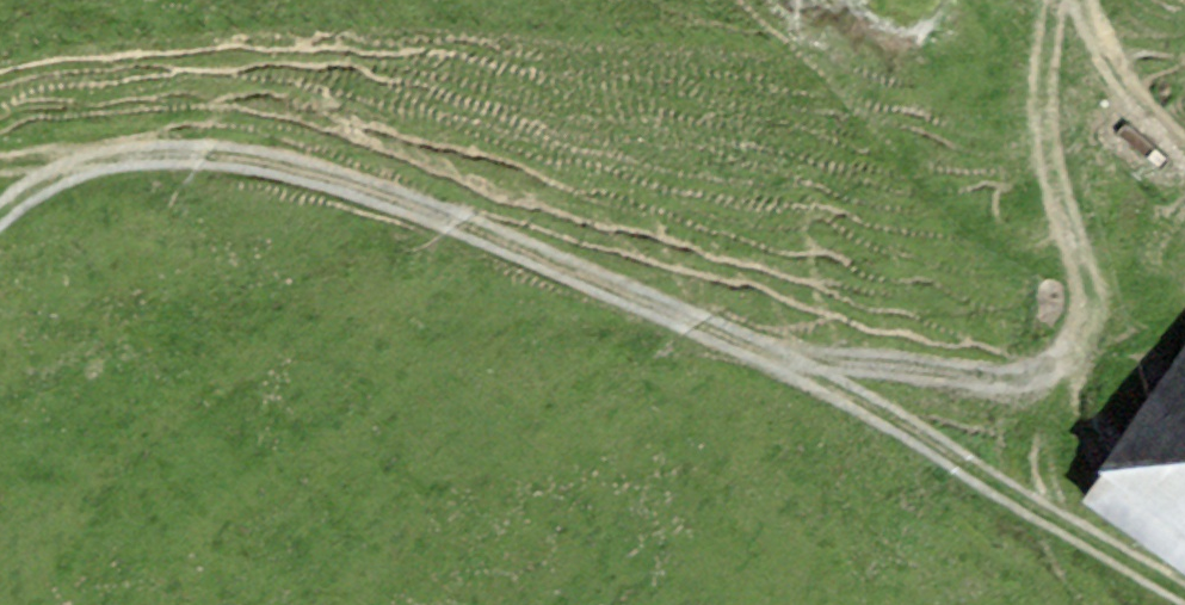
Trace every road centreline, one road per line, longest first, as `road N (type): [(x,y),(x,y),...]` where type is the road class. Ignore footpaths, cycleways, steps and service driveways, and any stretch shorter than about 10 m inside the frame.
road 1 (track): [(1184,584),(991,478),(850,385),(440,194),(260,123),(56,163),(0,211)]
road 2 (track): [(260,123),(0,116)]
road 3 (track): [(1085,0),(1159,124),(1184,151)]

